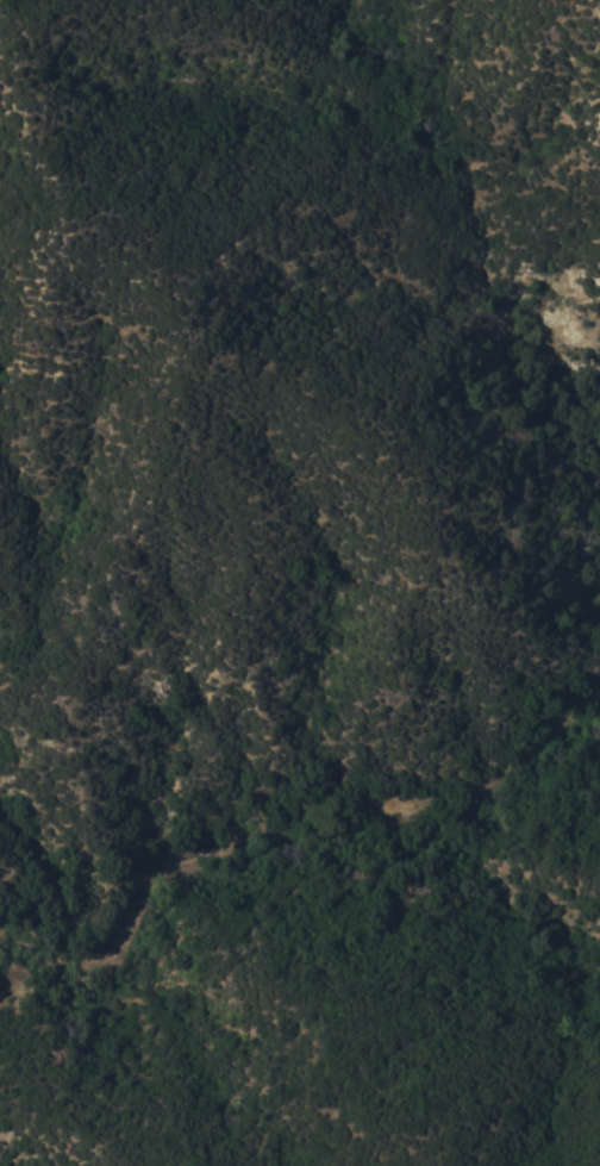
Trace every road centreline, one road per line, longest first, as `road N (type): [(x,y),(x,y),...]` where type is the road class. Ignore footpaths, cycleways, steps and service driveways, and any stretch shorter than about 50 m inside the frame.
road 1 (track): [(0,1014),(20,990),(126,1016),(148,1008),(151,956),(169,900),(208,869),(446,844),(538,815),(595,784),(599,772)]

